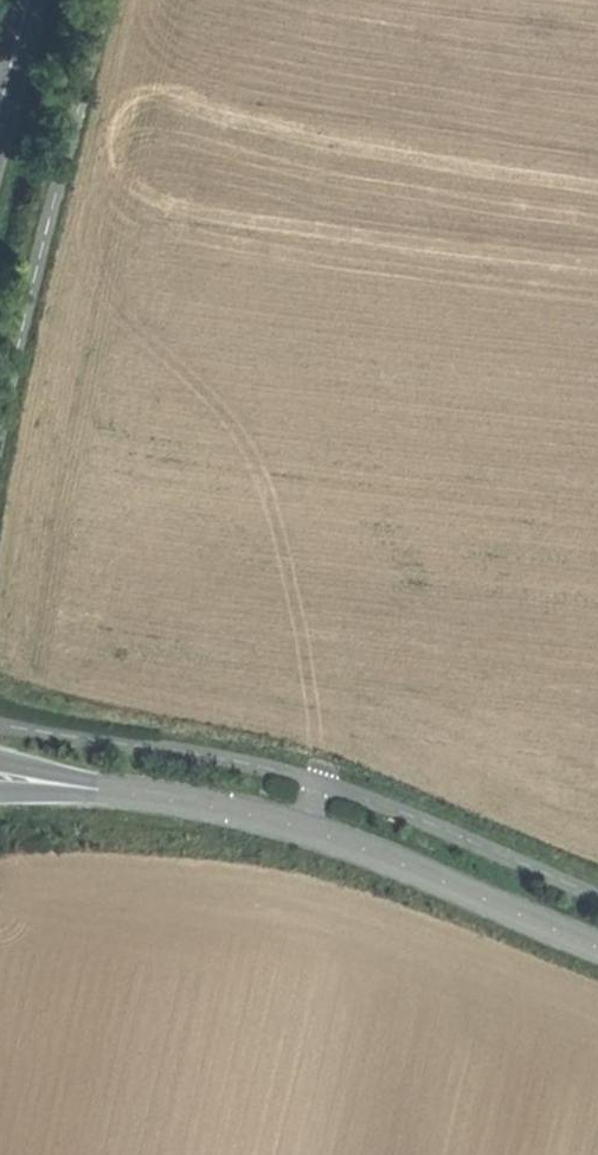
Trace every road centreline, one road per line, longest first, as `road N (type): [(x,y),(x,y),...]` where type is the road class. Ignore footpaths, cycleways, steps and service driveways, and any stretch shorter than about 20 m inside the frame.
road 1 (tertiary): [(83,788),(268,817),(342,839),(597,946)]
road 2 (secondary): [(32,0),(0,123)]

